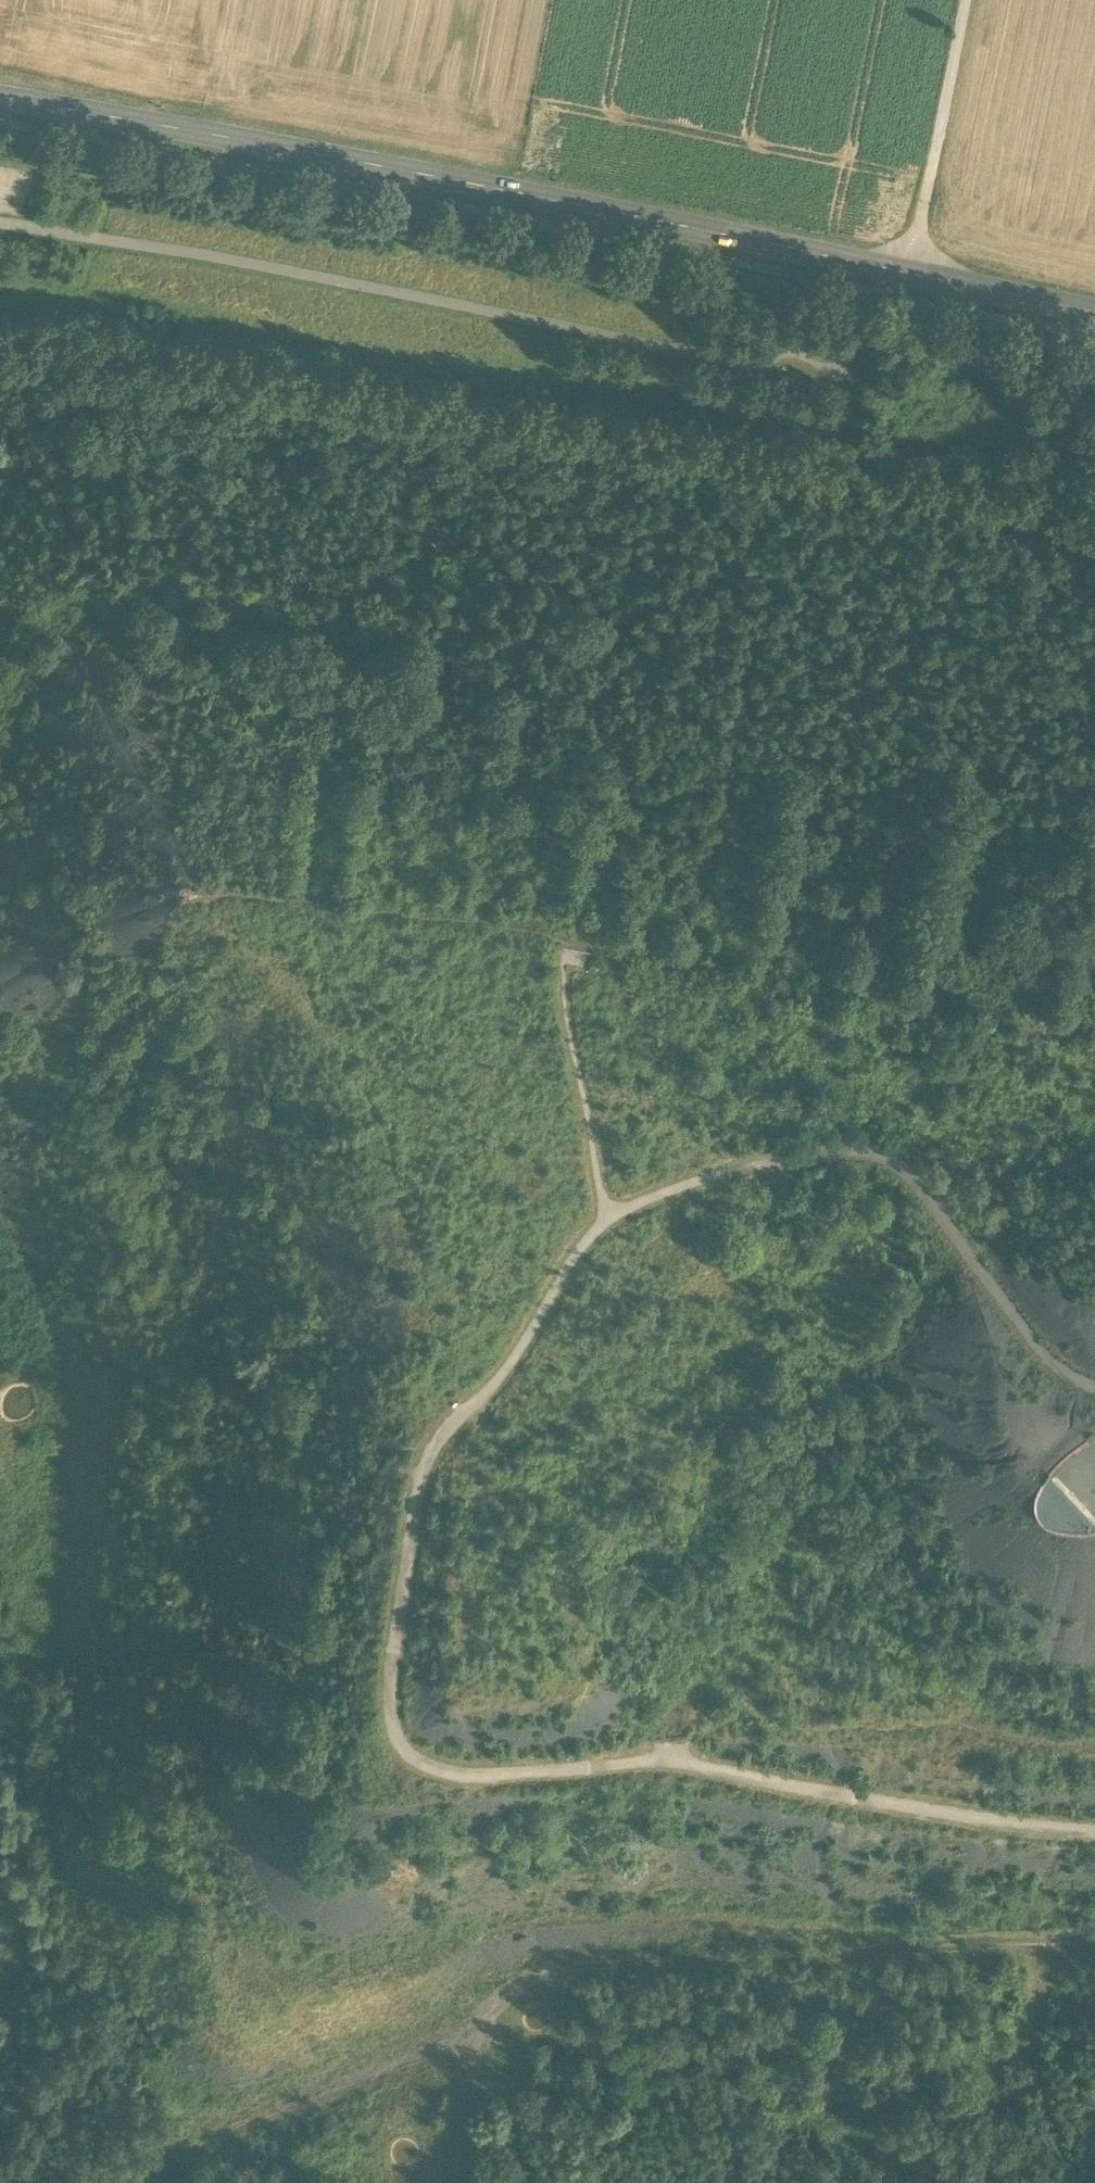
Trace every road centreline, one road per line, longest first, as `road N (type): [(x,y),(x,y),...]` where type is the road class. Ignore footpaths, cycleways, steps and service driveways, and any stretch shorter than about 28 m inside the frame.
road 1 (track): [(1094,1808),(929,1788),(692,1736),(464,1734),(424,1726),(400,1707),(388,1671),(414,1492),(433,1434),(507,1366),(589,1240),(660,1194),(777,1164),(884,1156),(947,1211),(1044,1338),(1094,1361)]
road 2 (tertiary): [(1094,321),(0,101)]
road 3 (track): [(0,224),(853,400),(876,279)]
road 4 (track): [(607,1222),(558,961),(592,951)]
road 5 (track): [(912,286),(965,0)]

